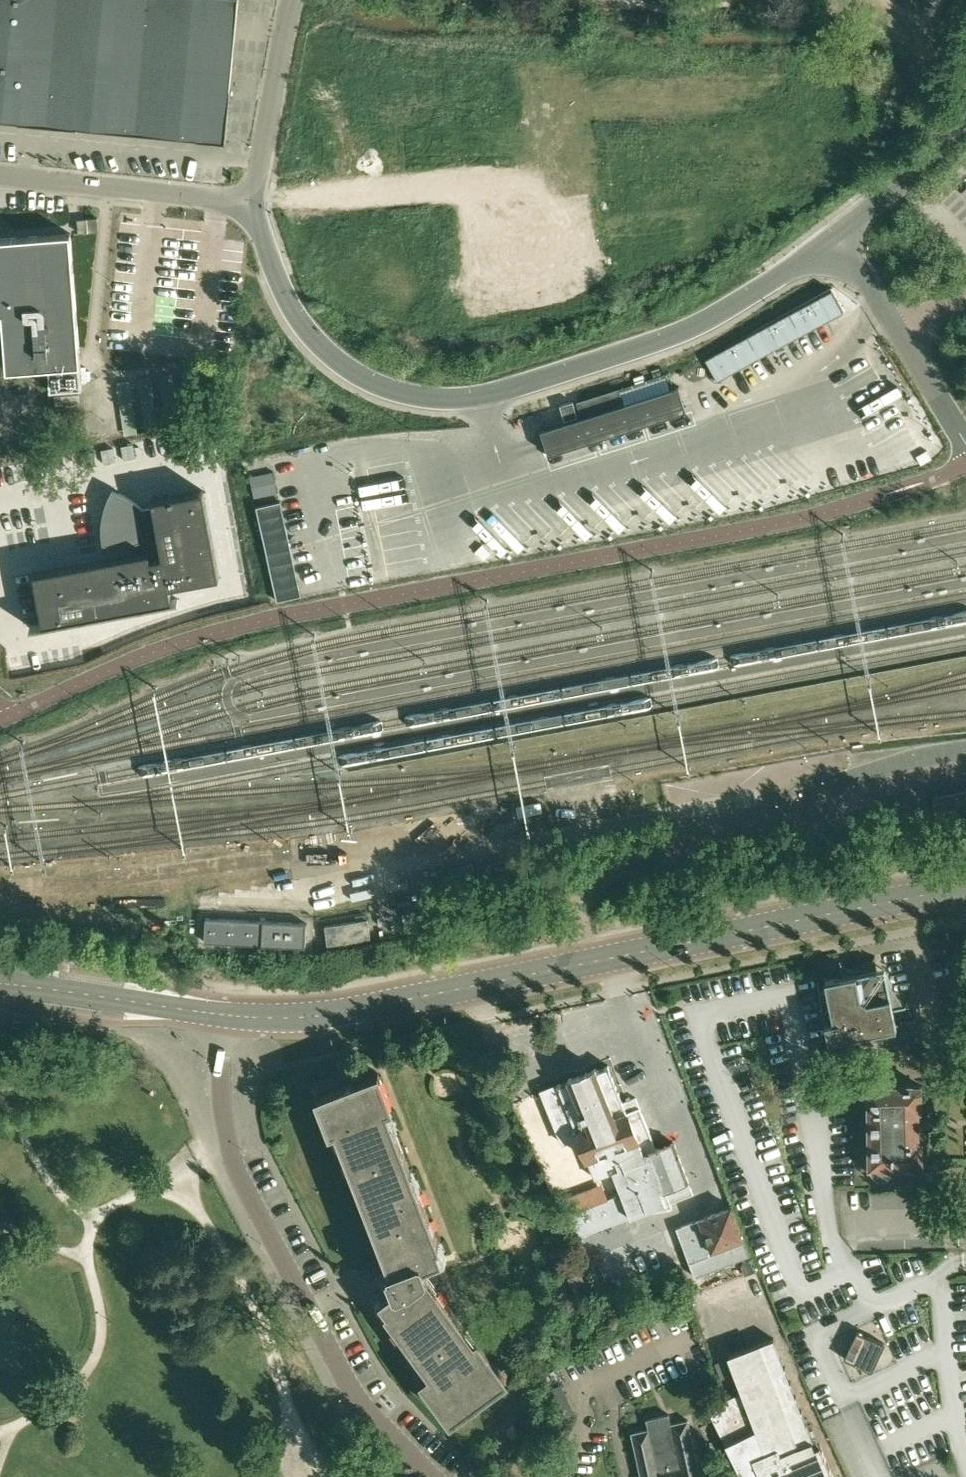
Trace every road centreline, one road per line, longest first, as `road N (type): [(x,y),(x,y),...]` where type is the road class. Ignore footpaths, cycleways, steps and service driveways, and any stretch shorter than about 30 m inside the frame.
road 1 (unclassified): [(836,241),(700,326),(518,387),(448,399),(390,391),(329,356),(292,309),(255,204)]
road 2 (secondary): [(584,964),(965,887)]
road 3 (residential): [(231,1154),(347,1385),(435,1476)]
road 4 (secondary): [(223,1015),(320,1015),(584,964)]
road 5 (track): [(572,172),(255,204)]
road 6 (unclassified): [(584,964),(580,910),(600,882),(693,842),(797,820)]
road 7 (unclassified): [(255,204),(0,176)]
road 8 (unclassified): [(965,443),(836,241)]
road 9 (secondary): [(0,983),(223,1015)]
road 10 (unclassified): [(255,204),(293,0)]
road 11 (unclassified): [(836,241),(965,126)]
road 12 (unclassified): [(223,1015),(220,1088),(231,1154)]

